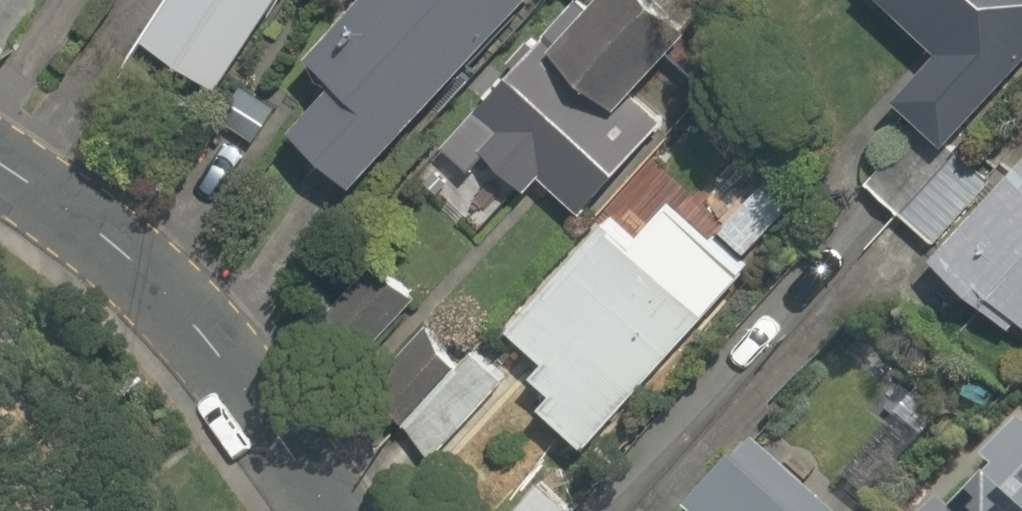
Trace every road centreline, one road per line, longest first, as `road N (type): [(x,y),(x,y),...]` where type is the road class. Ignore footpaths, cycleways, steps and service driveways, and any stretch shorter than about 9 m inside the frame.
road 1 (residential): [(332,510),(255,399),(173,306),(107,242),(0,166)]

